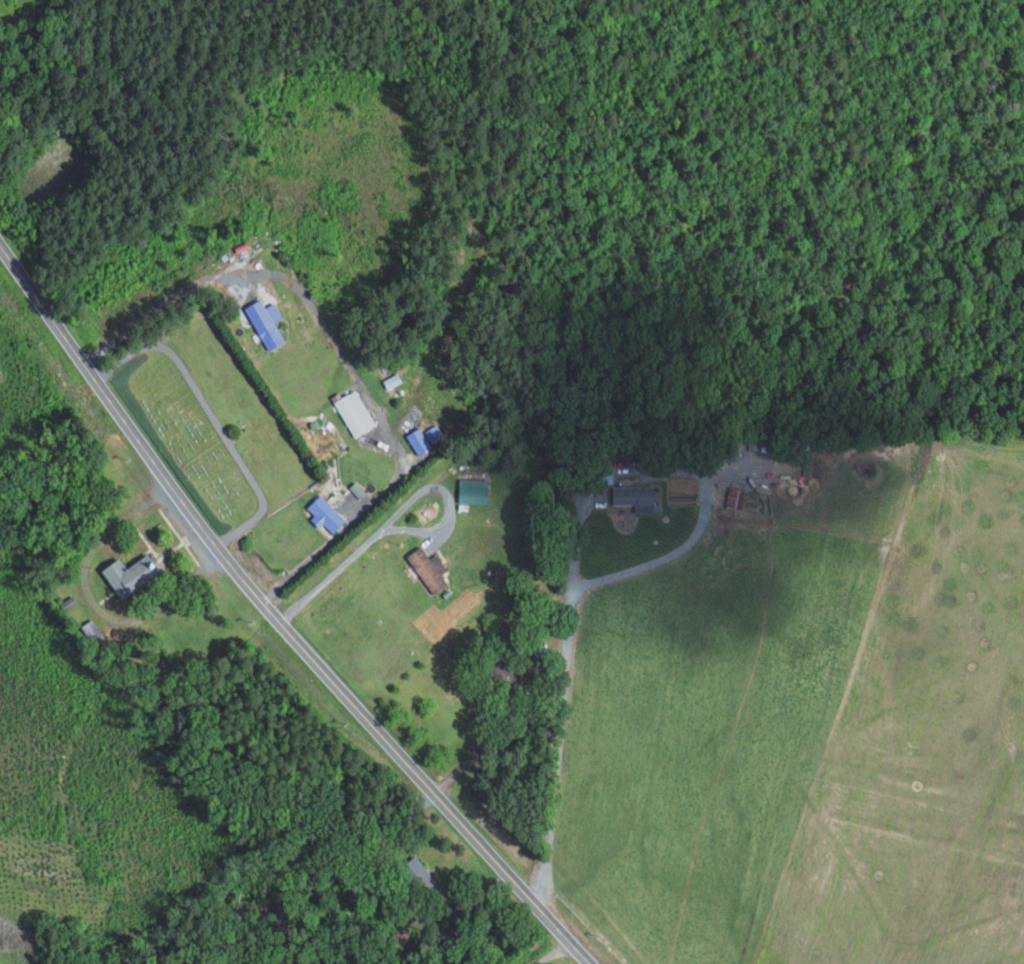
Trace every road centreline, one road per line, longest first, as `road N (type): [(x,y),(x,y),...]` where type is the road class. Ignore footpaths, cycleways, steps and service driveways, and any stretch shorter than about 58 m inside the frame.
road 1 (tertiary): [(579,963),(261,602),(0,241)]

